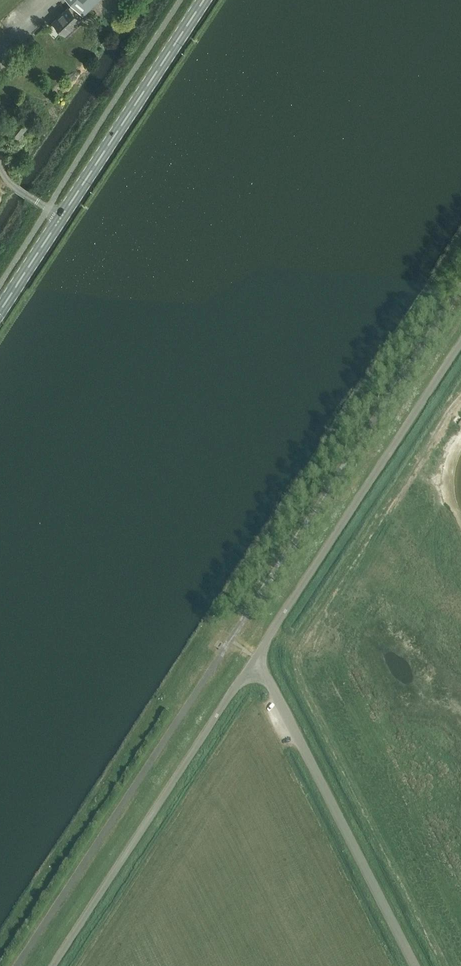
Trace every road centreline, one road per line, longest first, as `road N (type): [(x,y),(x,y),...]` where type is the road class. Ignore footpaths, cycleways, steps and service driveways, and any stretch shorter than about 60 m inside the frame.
road 1 (unclassified): [(257,658),(460,347)]
road 2 (unclassified): [(57,965),(257,658)]
road 3 (unclassified): [(415,965),(257,658)]
road 4 (primary): [(61,220),(205,0)]

